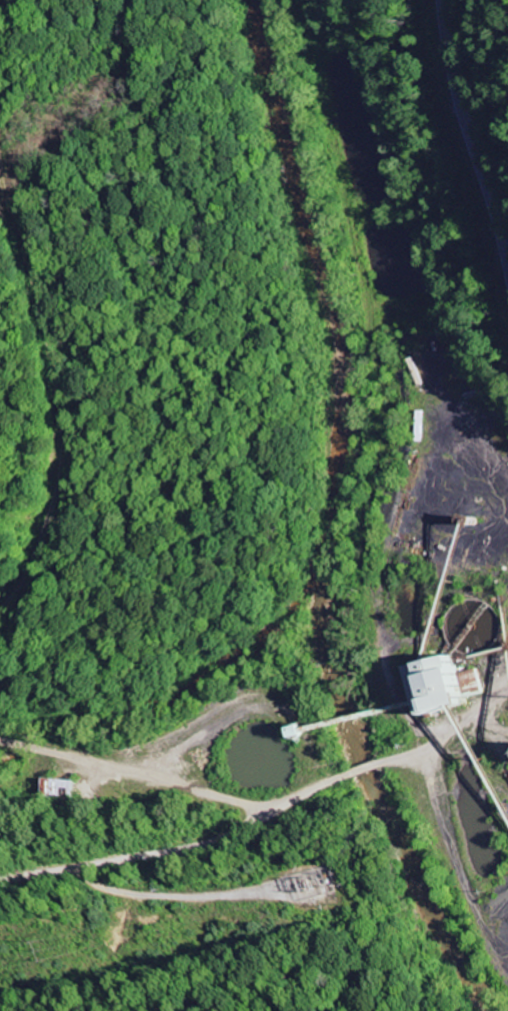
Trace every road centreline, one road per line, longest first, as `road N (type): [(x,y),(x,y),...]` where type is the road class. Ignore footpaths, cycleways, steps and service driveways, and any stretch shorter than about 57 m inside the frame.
road 1 (residential): [(411,759),(206,838),(0,884)]
road 2 (secondary): [(507,250),(470,118),(451,0)]
road 3 (residential): [(507,823),(465,841),(448,834),(411,759)]

